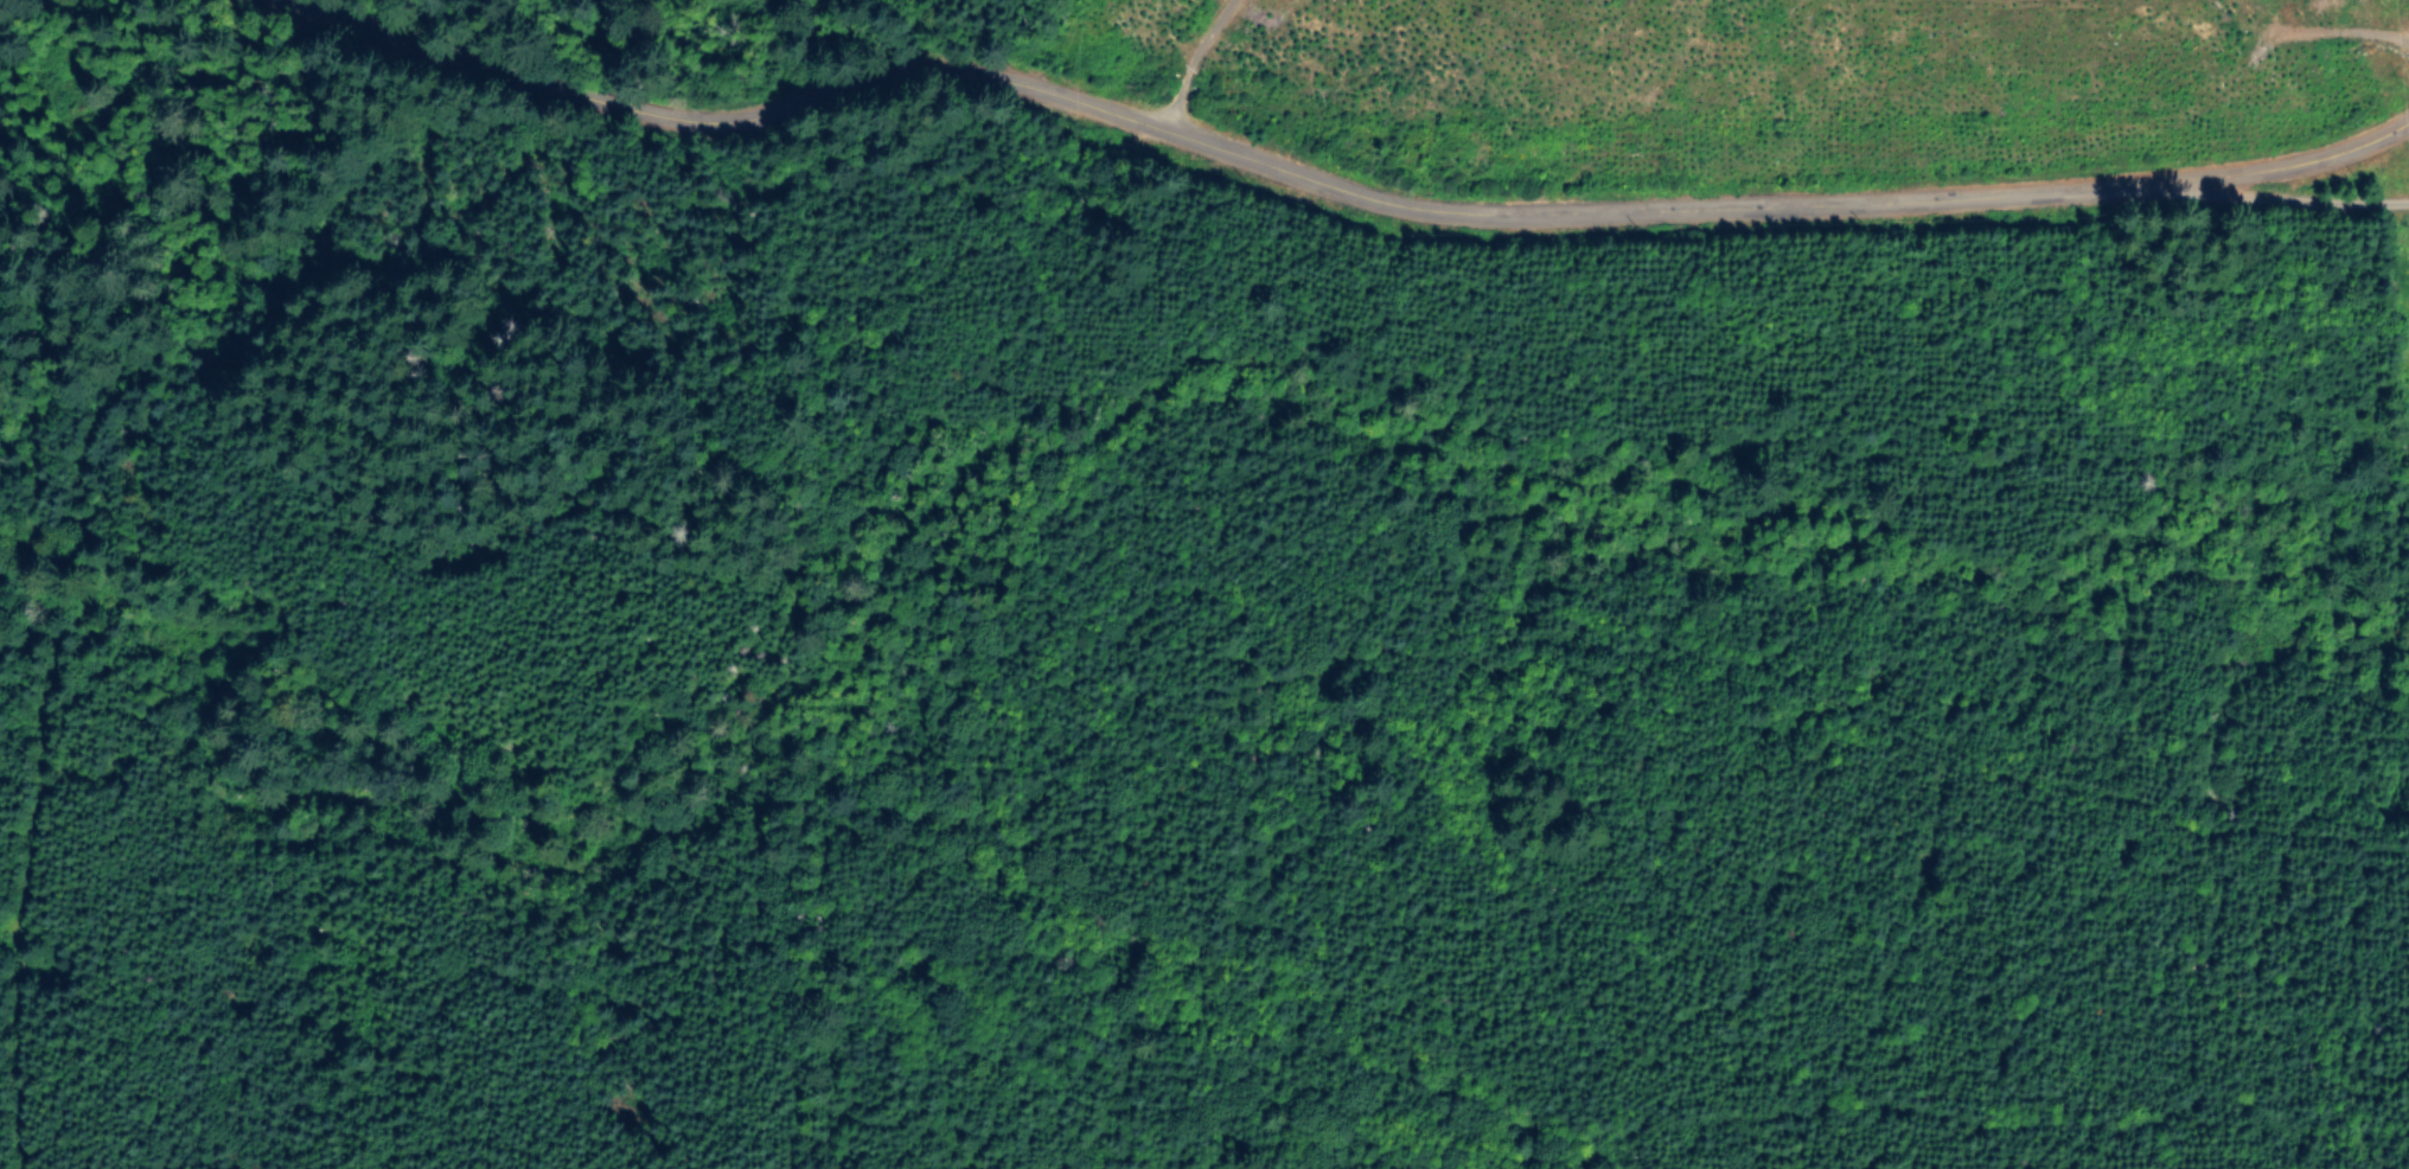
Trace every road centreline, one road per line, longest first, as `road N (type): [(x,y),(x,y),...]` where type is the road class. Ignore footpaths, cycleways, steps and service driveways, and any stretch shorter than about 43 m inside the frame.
road 1 (tertiary): [(236,0),(598,103),(999,89),(1614,224),(2287,167),(2408,110)]
road 2 (track): [(1168,127),(1229,0)]
road 3 (track): [(2408,190),(2287,167)]

